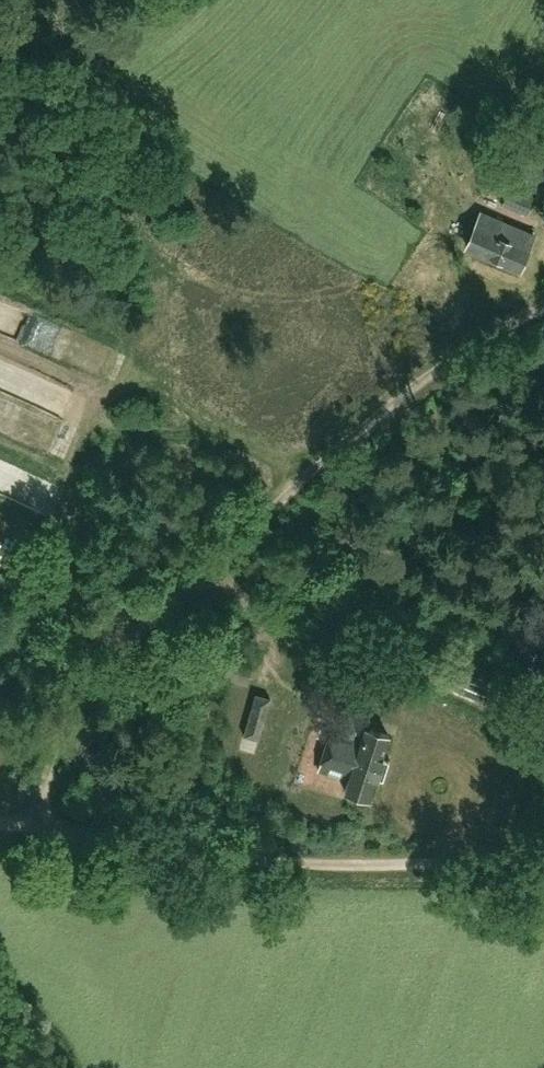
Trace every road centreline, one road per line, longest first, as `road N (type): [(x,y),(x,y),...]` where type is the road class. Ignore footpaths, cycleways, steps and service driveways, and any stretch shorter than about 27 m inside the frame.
road 1 (track): [(543,314),(468,351),(358,432),(101,675),(20,828)]
road 2 (track): [(543,859),(273,863),(0,823)]

